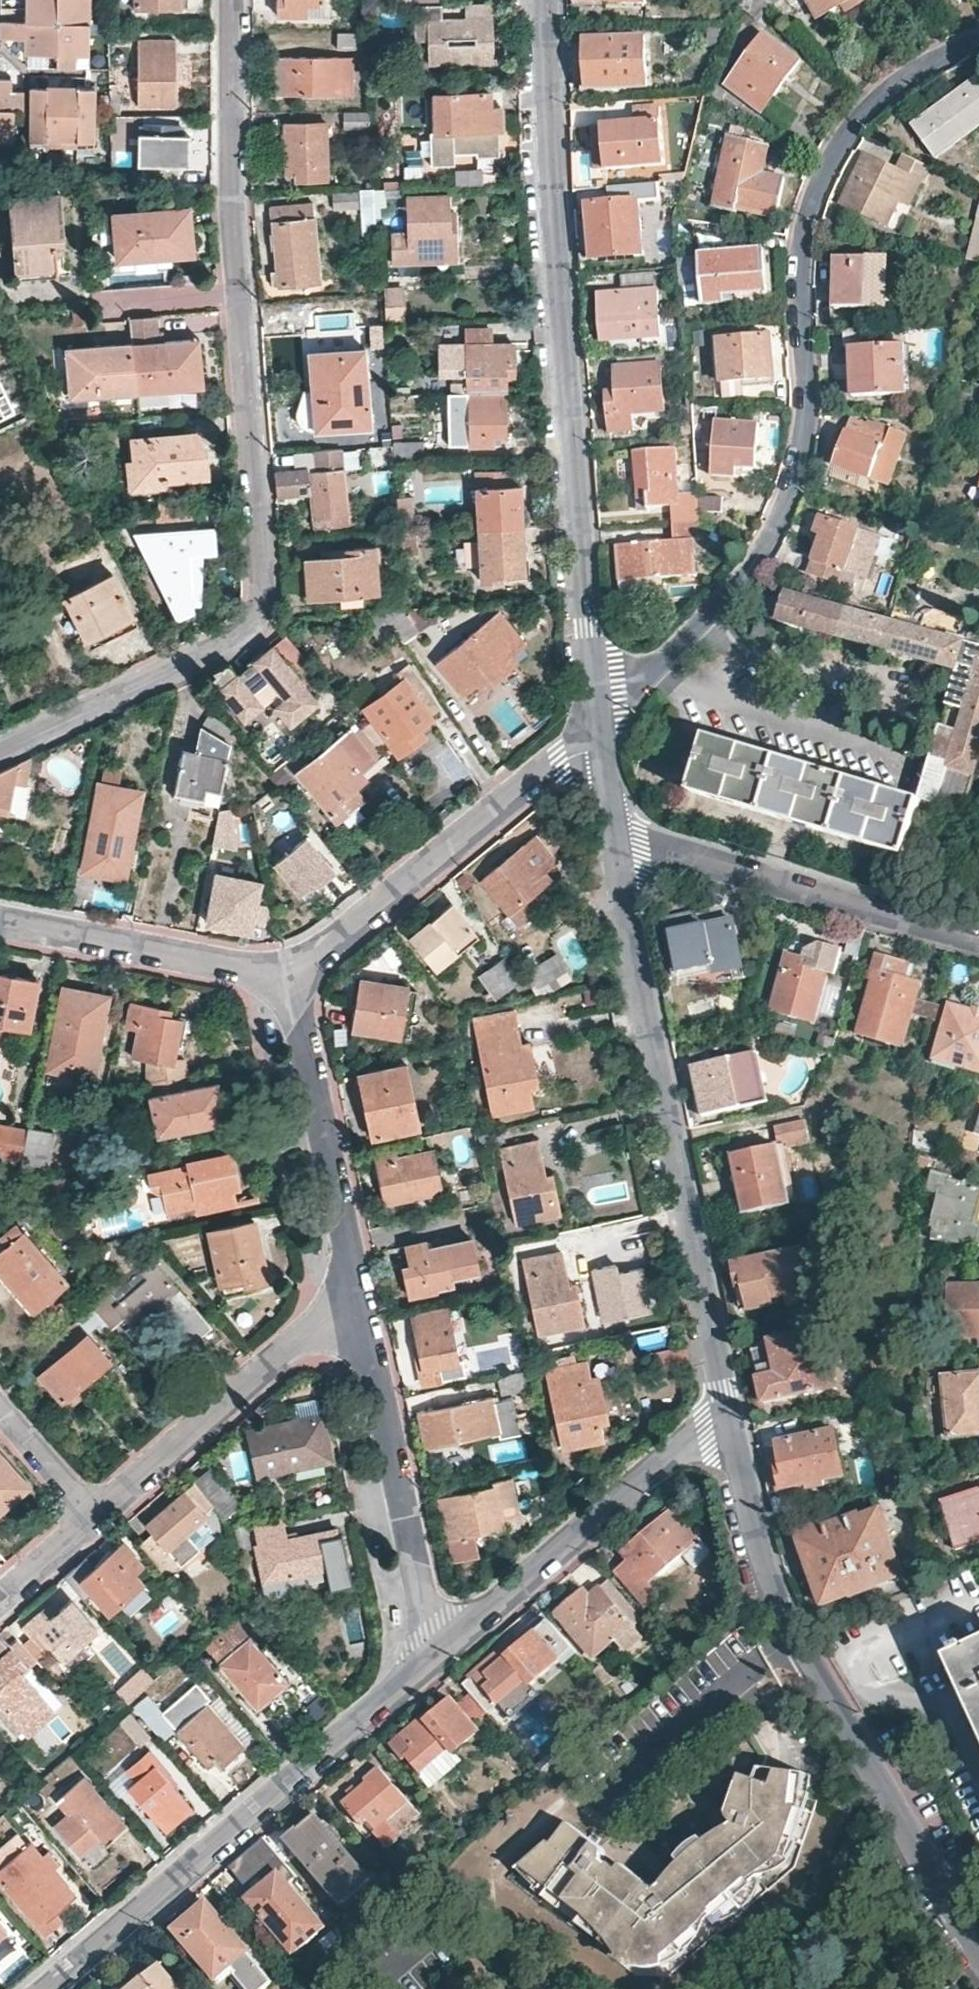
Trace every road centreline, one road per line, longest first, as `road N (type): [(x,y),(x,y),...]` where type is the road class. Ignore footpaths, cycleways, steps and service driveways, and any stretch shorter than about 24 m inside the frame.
road 1 (residential): [(230,0),(231,184),(262,576),(244,633),(0,752)]
road 2 (residential): [(599,691),(654,671),(739,581),(783,512),(797,470),(809,378),(800,258),(825,174),(851,130),(901,80),(978,45)]
road 3 (residential): [(547,0),(578,504),(599,691)]
road 4 (residential): [(731,1413),(777,1605),(978,1948)]
road 5 (residential): [(616,834),(731,1413)]
road 6 (residential): [(47,1988),(437,1653)]
road 7 (residential): [(290,980),(534,779),(603,746)]
road 8 (residential): [(437,1653),(731,1413)]
road 9 (residential): [(616,834),(978,935)]
road 10 (residential): [(290,980),(361,1323)]
road 11 (residential): [(361,1323),(437,1653)]
road 12 (residential): [(361,1323),(305,1336),(95,1511)]
road 13 (residential): [(0,922),(290,980)]
road 14 (residential): [(0,1411),(95,1511)]
road 15 (residential): [(95,1511),(0,1595)]

